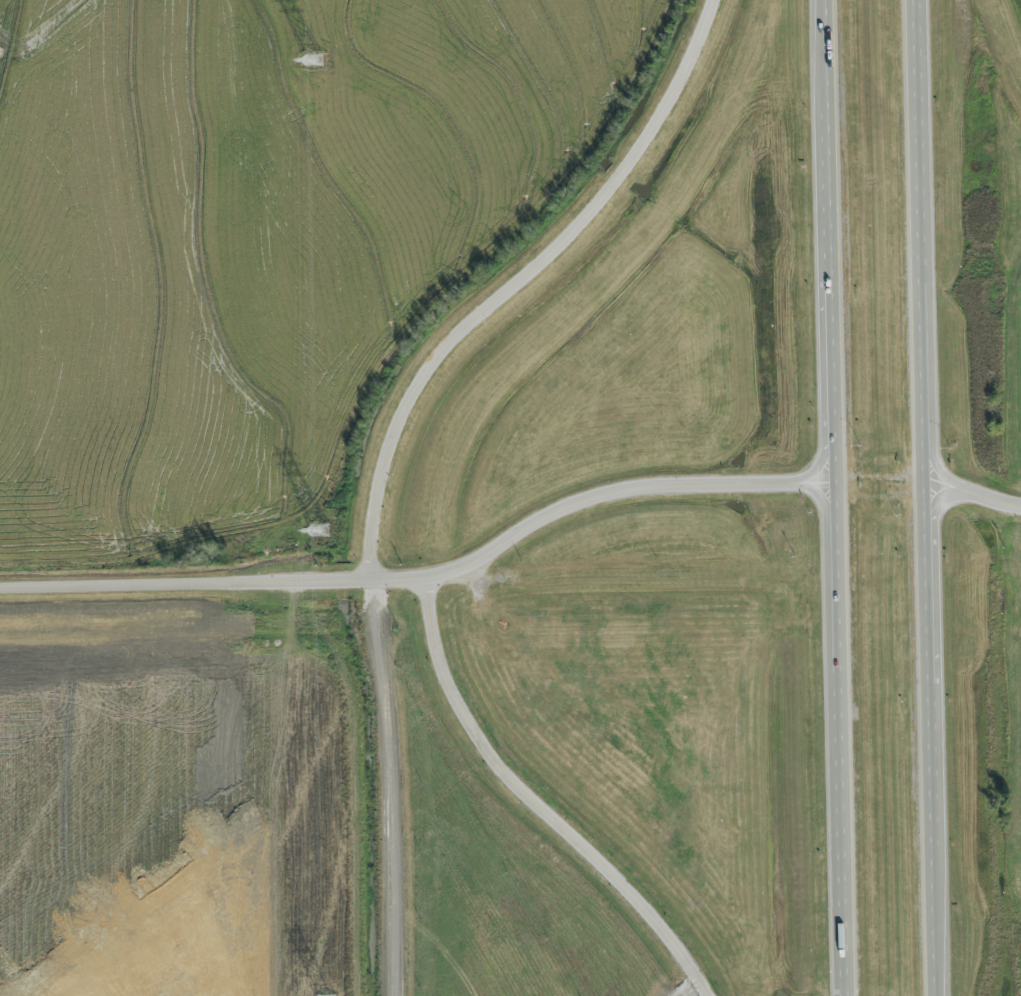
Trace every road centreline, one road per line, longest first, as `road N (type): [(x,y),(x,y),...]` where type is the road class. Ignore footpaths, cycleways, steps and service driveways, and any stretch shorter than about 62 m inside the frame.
road 1 (tertiary): [(0,585),(437,578),(578,504),(627,490),(930,482),(1020,509)]
road 2 (trunk): [(941,995),(919,0)]
road 3 (trunk): [(832,0),(853,995)]
road 4 (tertiary): [(719,0),(673,102),(623,180),(428,377),(388,465),(375,580)]
road 5 (residential): [(77,585),(61,38)]
road 6 (tertiary): [(427,578),(444,680),(473,733),(517,789),(636,900),(707,995)]

